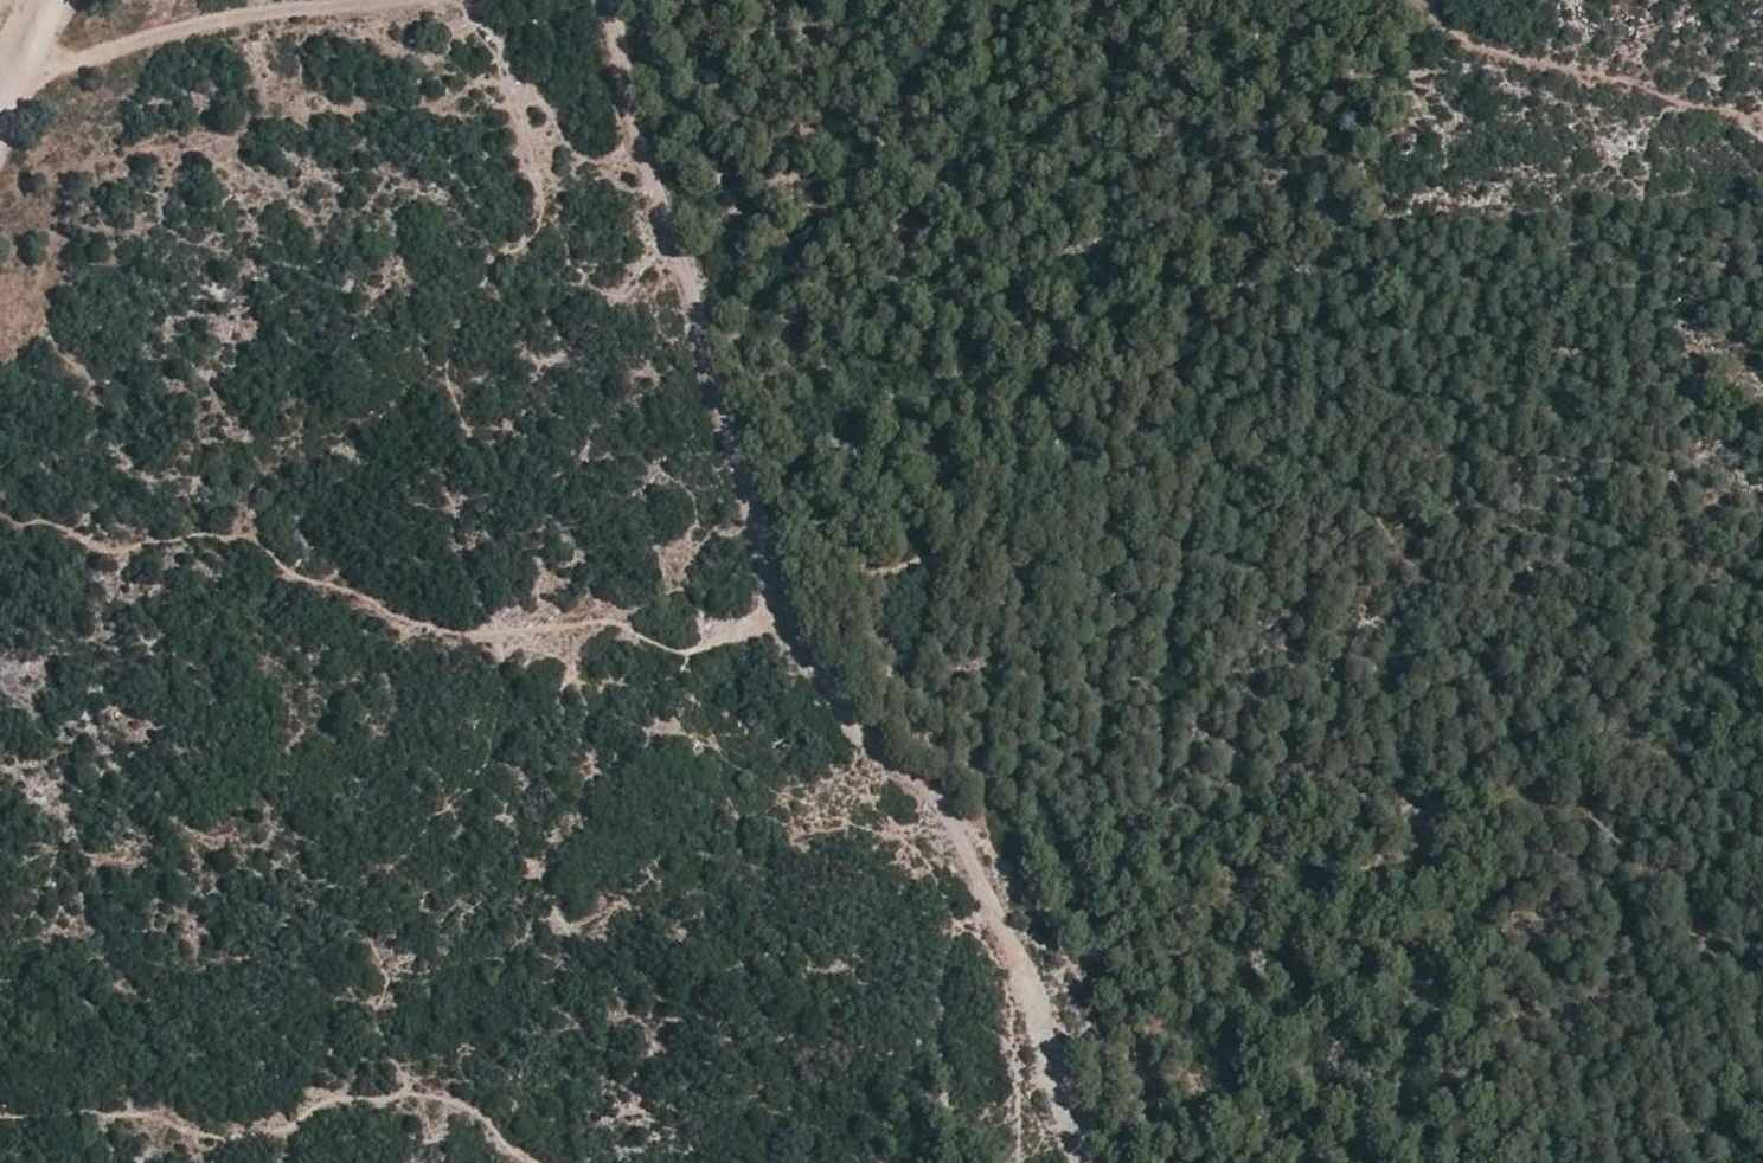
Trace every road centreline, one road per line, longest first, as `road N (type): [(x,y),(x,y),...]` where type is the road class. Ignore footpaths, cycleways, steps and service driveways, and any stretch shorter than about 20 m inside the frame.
road 1 (track): [(0,151),(58,0)]

